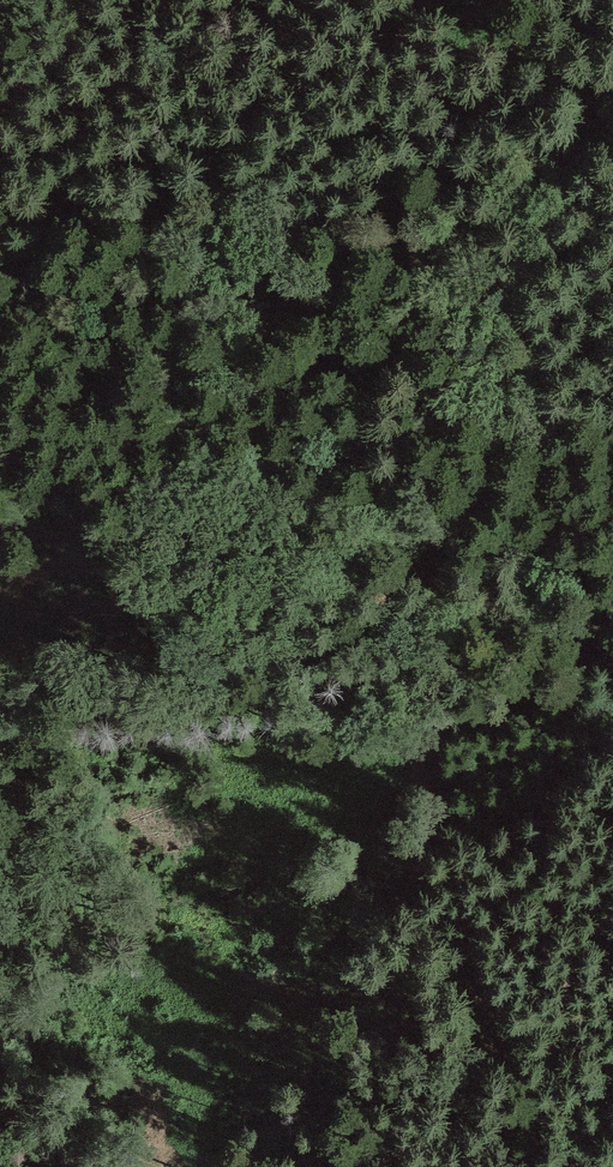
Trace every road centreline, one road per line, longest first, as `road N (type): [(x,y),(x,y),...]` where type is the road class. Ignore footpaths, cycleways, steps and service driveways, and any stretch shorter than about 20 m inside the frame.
road 1 (track): [(602,96),(536,246),(536,405),(609,585),(595,651),(540,693),(445,707),(427,724),(412,904),(465,1012),(537,1114),(541,1166)]
road 2 (track): [(445,707),(408,681),(138,573),(30,518),(0,491)]
road 3 (track): [(423,780),(510,878),(612,935)]
road 4 (track): [(602,96),(544,59),(523,0)]

